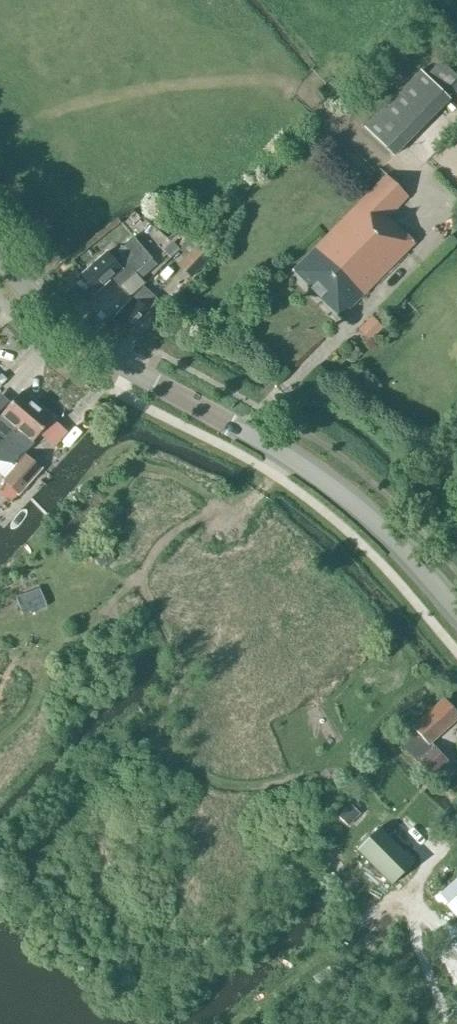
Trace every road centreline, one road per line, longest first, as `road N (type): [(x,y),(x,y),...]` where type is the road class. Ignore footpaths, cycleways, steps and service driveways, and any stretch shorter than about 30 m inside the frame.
road 1 (tertiary): [(456,614),(302,467),(101,352),(0,259)]

